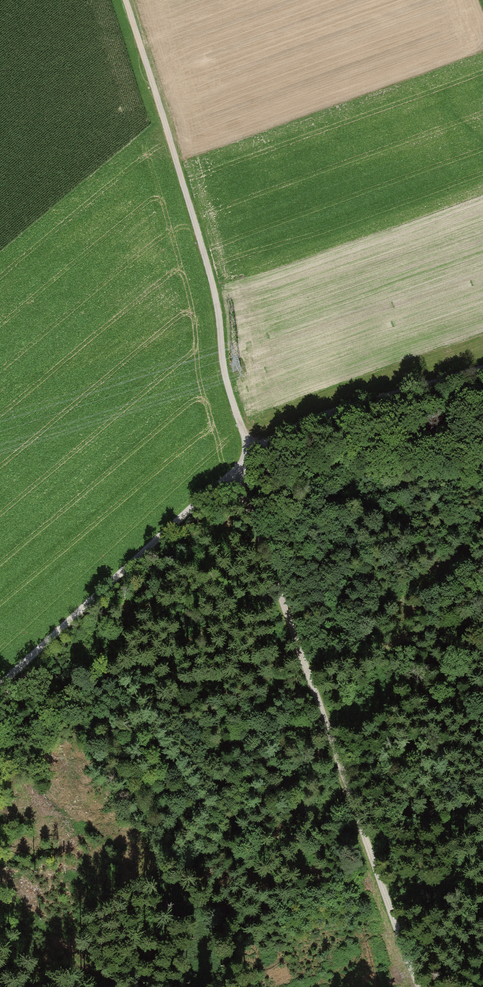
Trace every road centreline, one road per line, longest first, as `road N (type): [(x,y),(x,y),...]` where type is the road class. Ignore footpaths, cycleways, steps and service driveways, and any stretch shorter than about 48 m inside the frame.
road 1 (track): [(421,986),(254,511),(250,454),(226,377),(209,272),(125,0)]
road 2 (track): [(0,685),(277,436),(482,367)]

